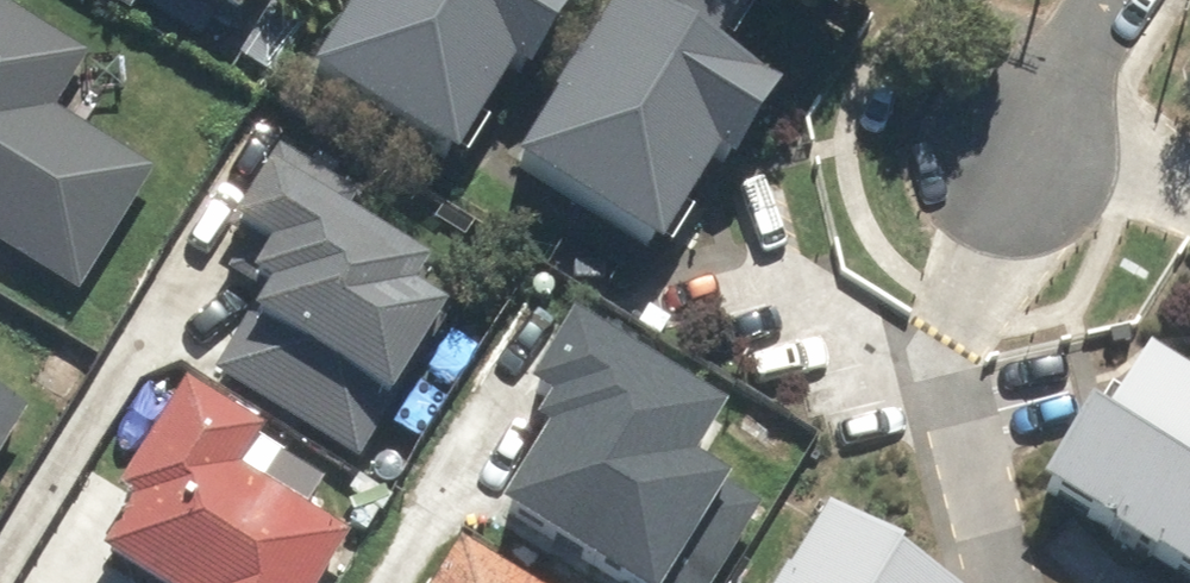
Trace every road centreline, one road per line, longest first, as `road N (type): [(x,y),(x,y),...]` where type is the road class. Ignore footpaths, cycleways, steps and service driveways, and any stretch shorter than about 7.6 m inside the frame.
road 1 (residential): [(1003,582),(958,373),(959,321),(1010,162)]
road 2 (residential): [(1010,162),(1109,0)]

